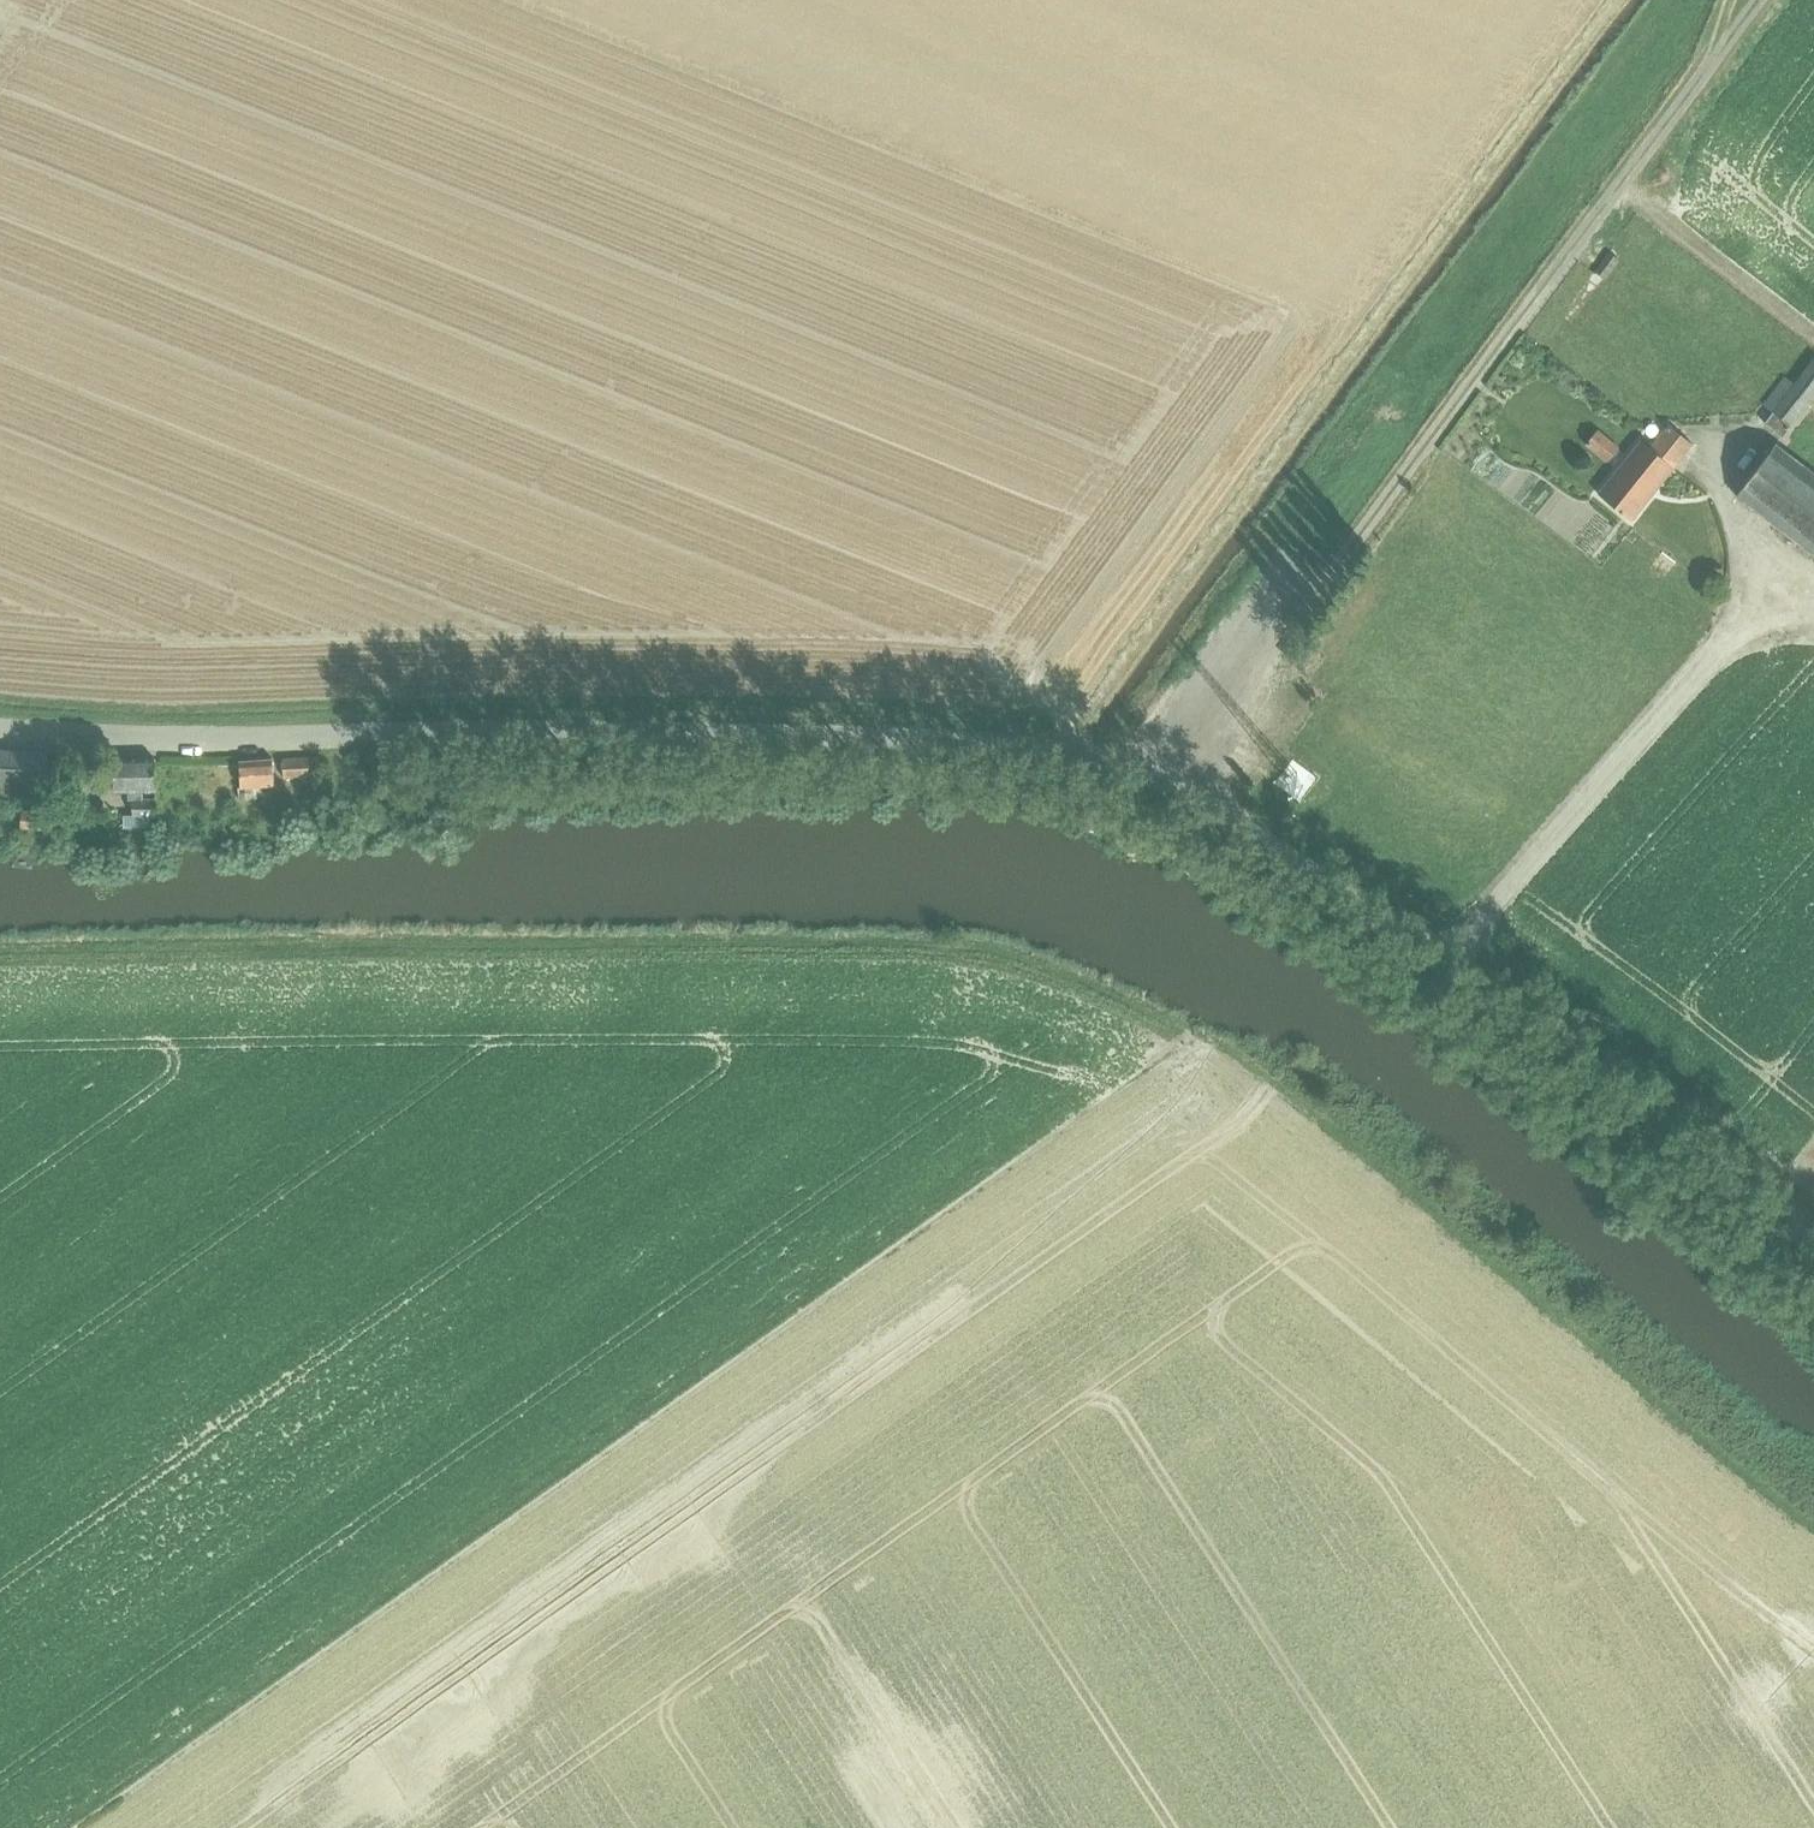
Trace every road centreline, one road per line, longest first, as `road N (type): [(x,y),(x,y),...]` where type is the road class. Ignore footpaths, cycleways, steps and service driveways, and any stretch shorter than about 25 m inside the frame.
road 1 (tertiary): [(0,729),(218,742),(543,724),(927,738),(1041,744),(1178,780)]
road 2 (track): [(1178,780),(1763,0)]
road 3 (tertiary): [(1813,1247),(1546,1033),(1178,780)]

